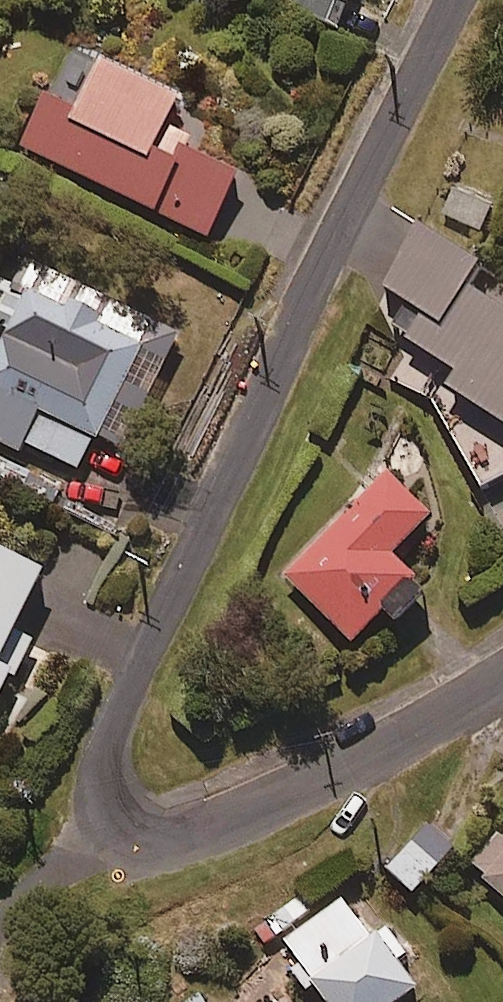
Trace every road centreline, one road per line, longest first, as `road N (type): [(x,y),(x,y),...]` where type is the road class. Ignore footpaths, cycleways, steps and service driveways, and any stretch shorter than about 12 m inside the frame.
road 1 (residential): [(502,670),(342,761),(196,831),(154,838),(125,826),(107,803),(103,768),(114,732),(456,0)]

